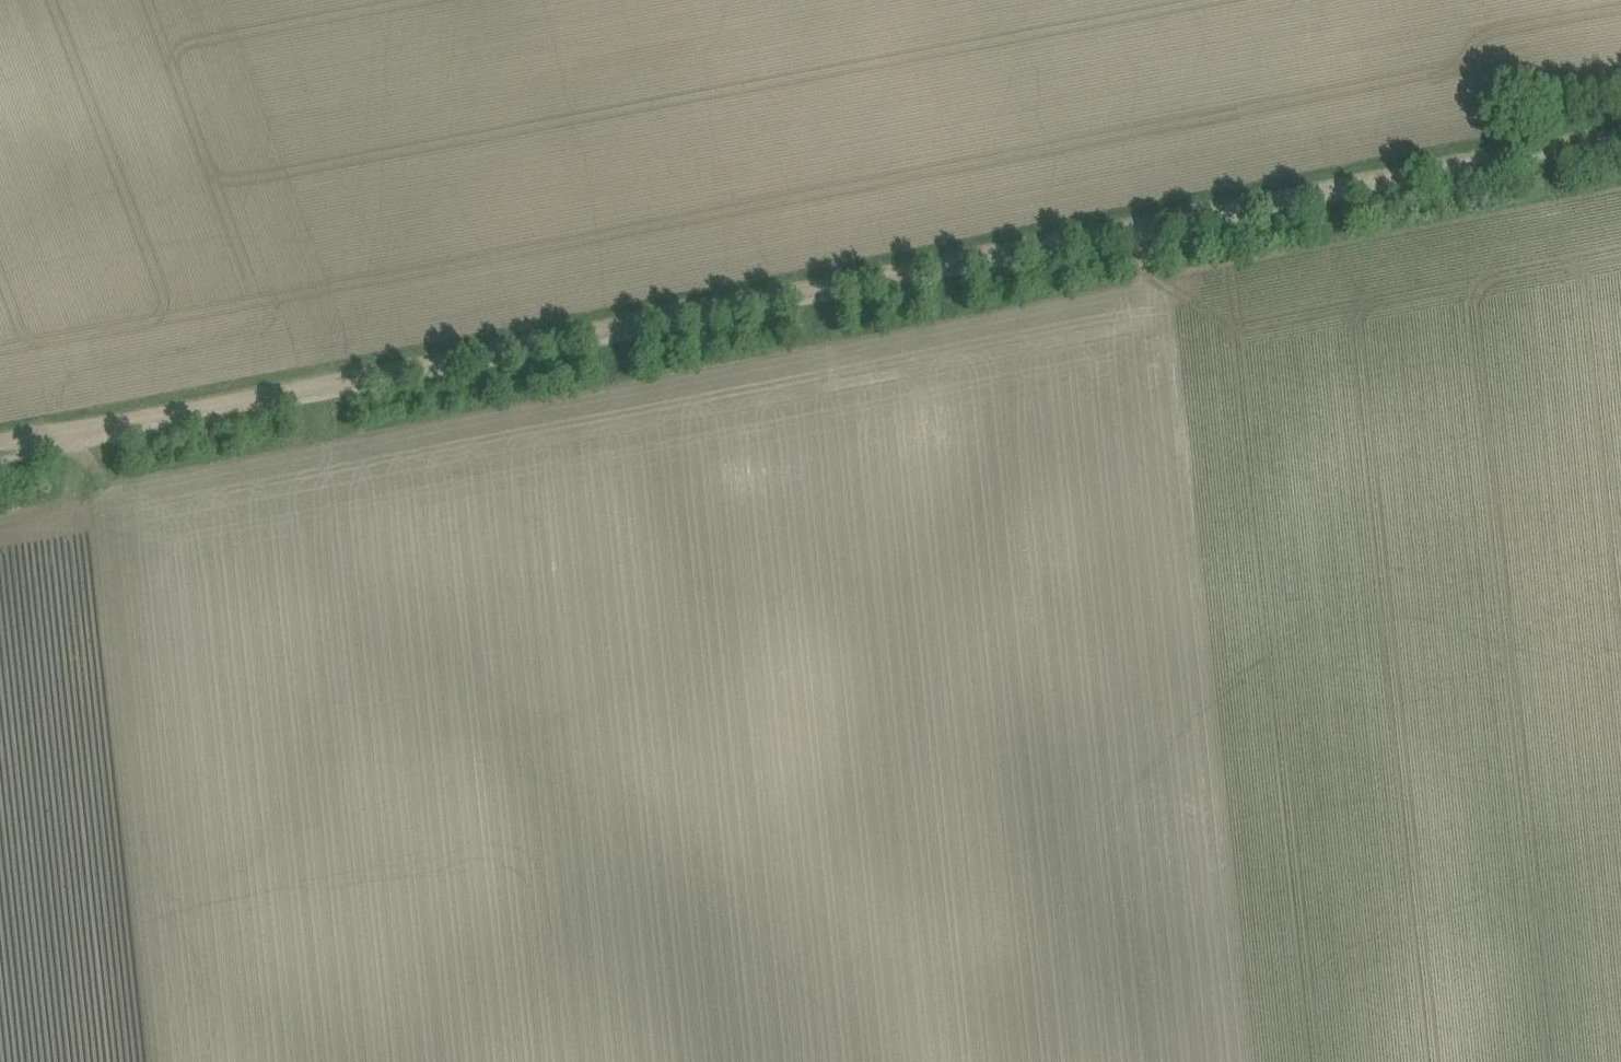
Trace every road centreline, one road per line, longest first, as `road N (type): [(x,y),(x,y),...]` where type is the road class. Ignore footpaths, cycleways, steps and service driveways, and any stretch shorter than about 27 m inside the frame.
road 1 (track): [(0,444),(1620,124)]

